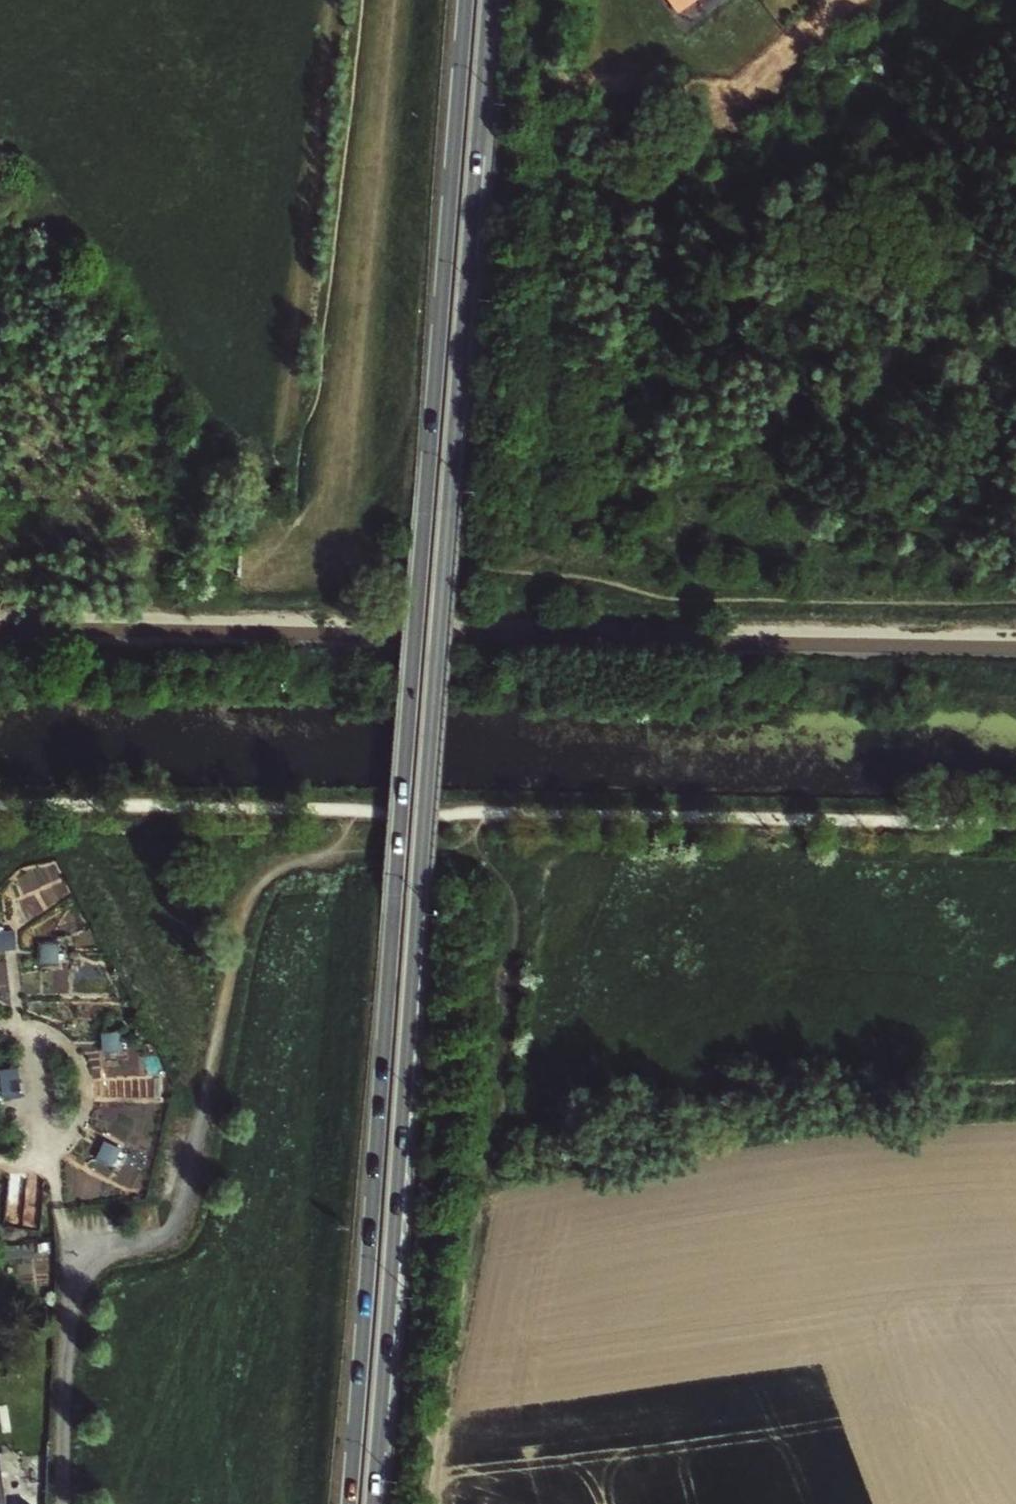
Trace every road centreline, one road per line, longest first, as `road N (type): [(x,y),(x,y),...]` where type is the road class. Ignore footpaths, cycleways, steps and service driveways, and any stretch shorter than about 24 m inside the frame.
road 1 (trunk): [(481,0),(362,1503)]

